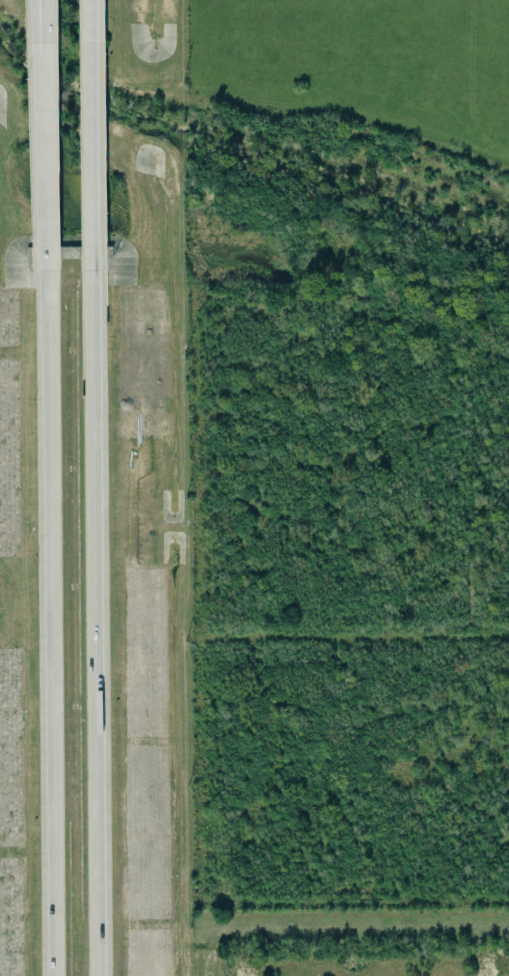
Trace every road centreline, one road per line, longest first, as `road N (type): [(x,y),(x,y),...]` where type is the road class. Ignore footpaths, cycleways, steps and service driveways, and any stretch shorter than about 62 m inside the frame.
road 1 (motorway): [(99,975),(91,249)]
road 2 (motorway): [(49,270),(56,975)]
road 3 (motorway): [(46,0),(49,270)]
road 4 (motorway): [(91,249),(89,0)]

